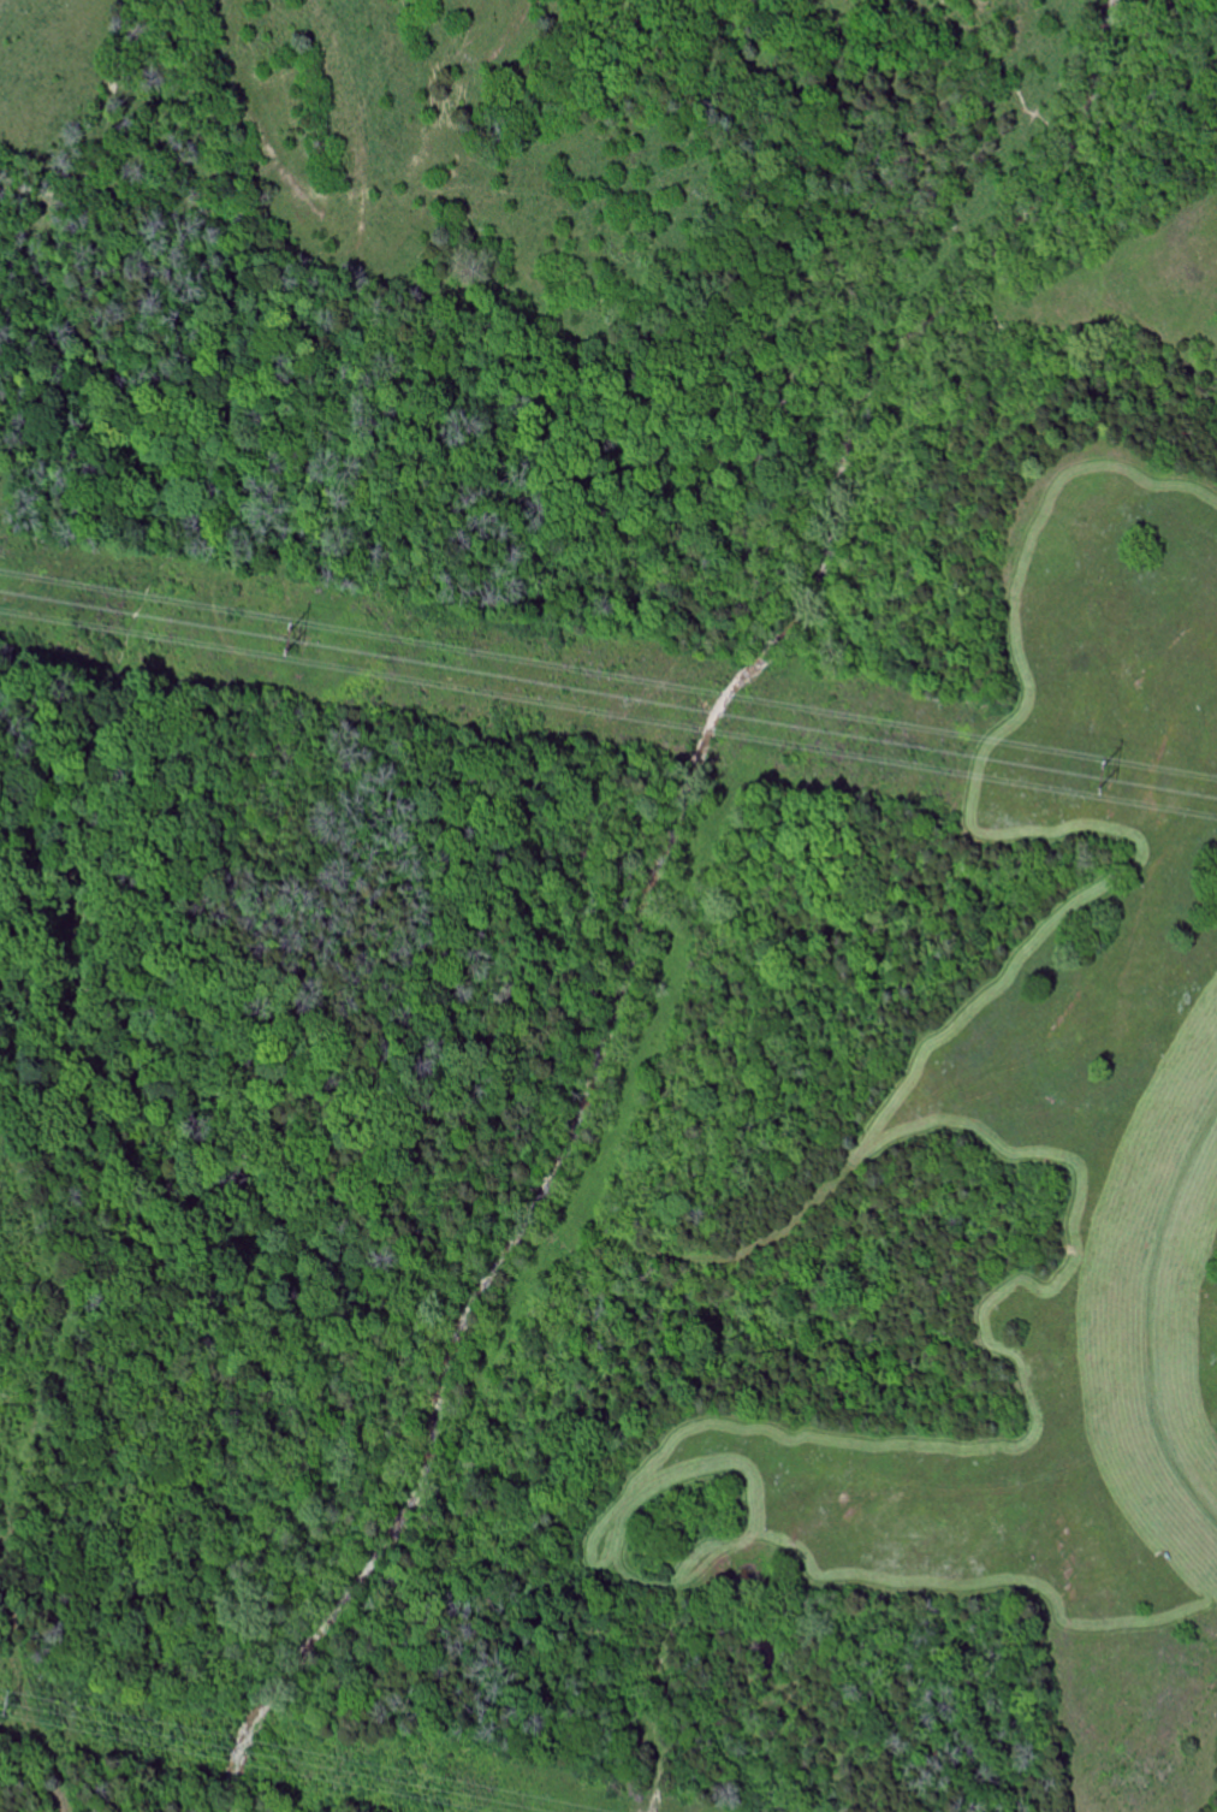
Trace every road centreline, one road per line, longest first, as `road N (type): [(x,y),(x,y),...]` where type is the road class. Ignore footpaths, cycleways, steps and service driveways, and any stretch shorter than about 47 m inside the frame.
road 1 (residential): [(1216,1463),(1165,1368),(1171,1206),(1216,1127)]

